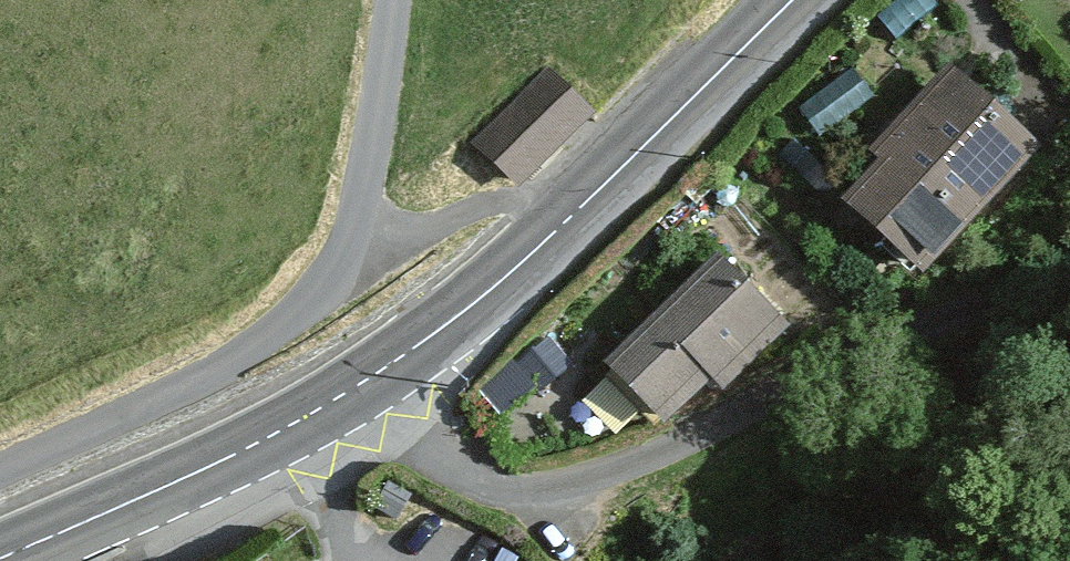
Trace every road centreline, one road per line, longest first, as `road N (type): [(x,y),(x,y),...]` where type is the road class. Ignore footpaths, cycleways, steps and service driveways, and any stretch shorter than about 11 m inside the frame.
road 1 (residential): [(369,379),(432,456),(489,487),(548,492),(623,469),(837,365),(1069,274)]
road 2 (residential): [(355,260),(239,356),(0,470)]
road 3 (primary): [(594,194),(369,379)]
road 4 (primary): [(794,0),(594,194)]
road 5 (residential): [(390,0),(355,260)]
road 6 (primary): [(233,455),(0,558)]
road 7 (residential): [(355,260),(515,209),(594,194)]
road 8 (primary): [(369,379),(233,455)]
road 9 (residential): [(158,560),(210,530),(233,455)]

